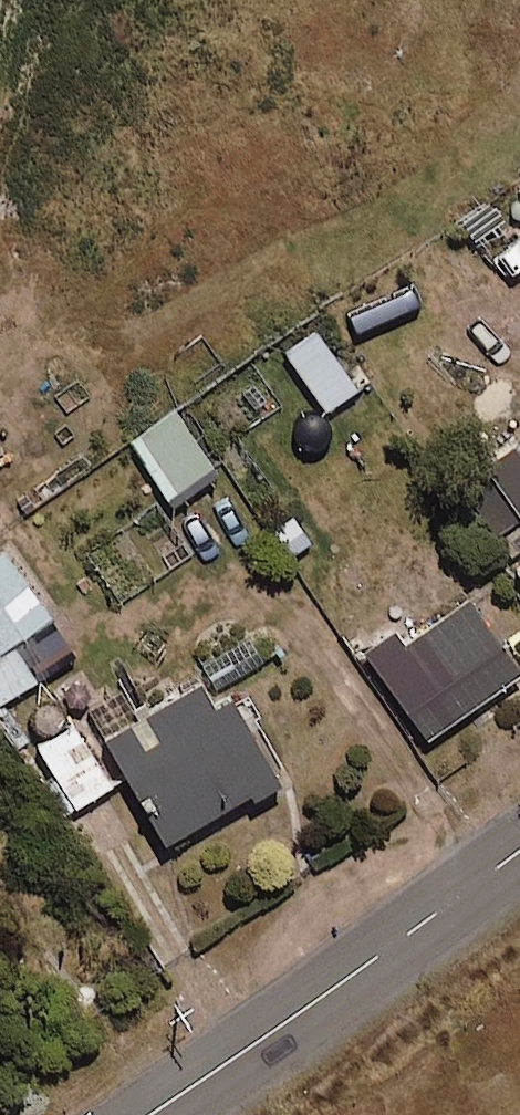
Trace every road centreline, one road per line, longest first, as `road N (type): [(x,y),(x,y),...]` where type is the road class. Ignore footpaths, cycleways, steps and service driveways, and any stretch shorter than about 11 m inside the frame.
road 1 (secondary): [(146,1114),(323,998),(519,850)]

